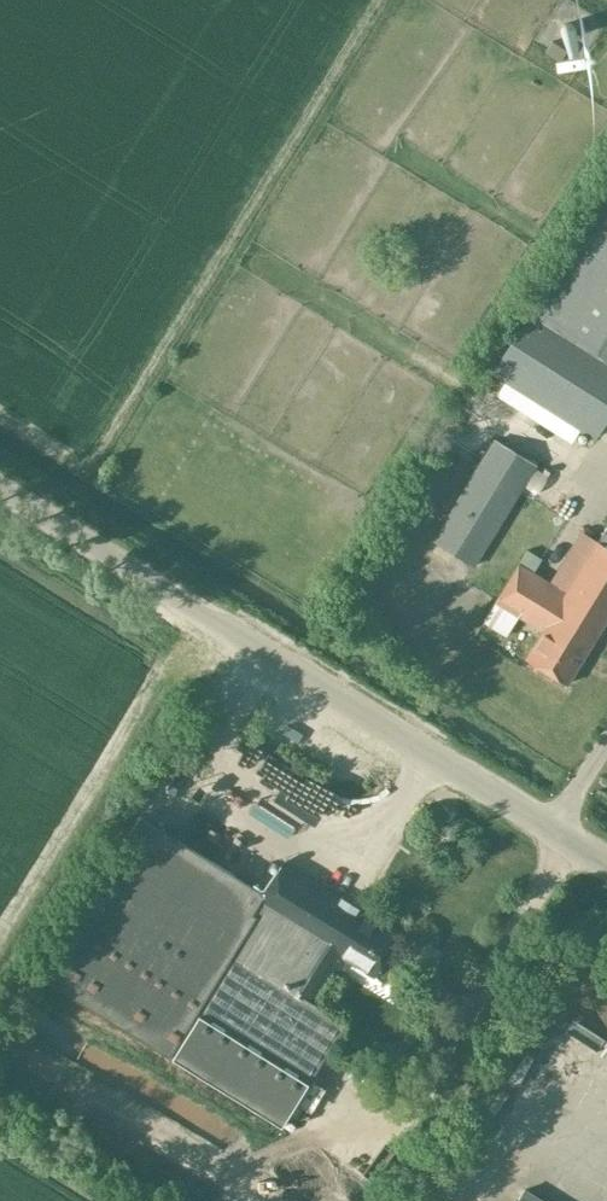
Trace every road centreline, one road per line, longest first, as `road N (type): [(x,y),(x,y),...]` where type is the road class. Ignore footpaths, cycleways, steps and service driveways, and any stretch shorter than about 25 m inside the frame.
road 1 (unclassified): [(606,865),(0,491)]

